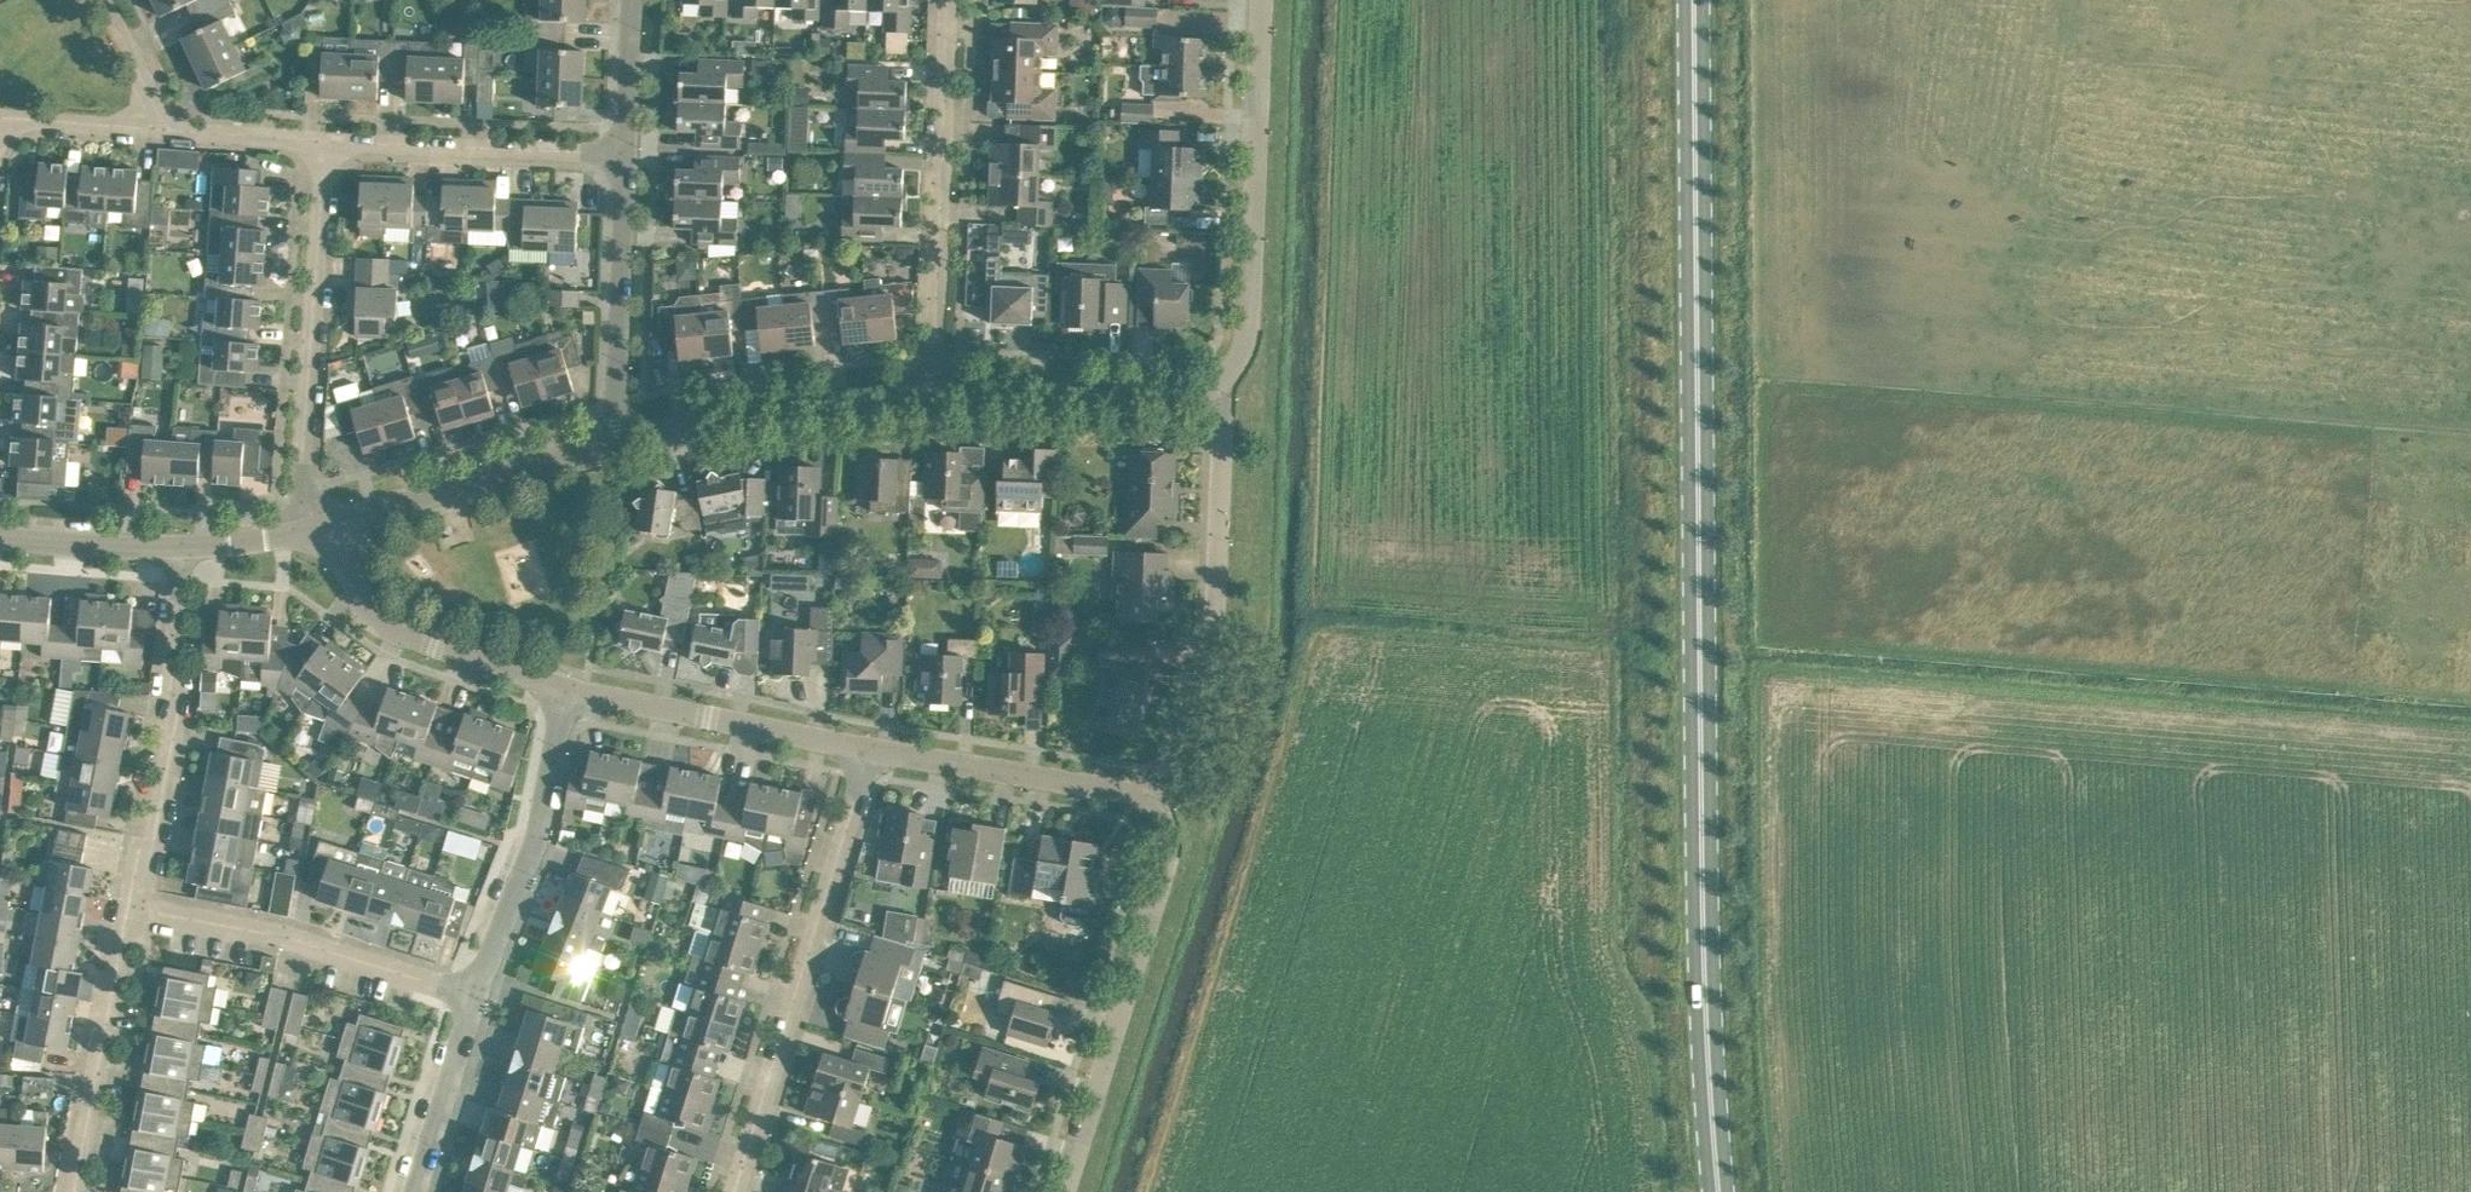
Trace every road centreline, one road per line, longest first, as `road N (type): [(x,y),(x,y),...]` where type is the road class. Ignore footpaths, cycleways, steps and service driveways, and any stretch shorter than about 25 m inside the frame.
road 1 (secondary): [(1721,1191),(1705,847),(1699,0)]
road 2 (residential): [(733,1191),(857,766)]
road 3 (residential): [(1158,813),(1208,598),(1220,406)]
road 4 (residential): [(1220,406),(1250,319),(1260,0)]
road 5 (residential): [(283,546),(326,139)]
road 6 (residential): [(926,399),(937,0)]
road 7 (residential): [(1056,1191),(1158,813)]
road 8 (residential): [(120,913),(159,692),(165,548)]
road 9 (residential): [(455,998),(120,913)]
road 10 (residential): [(601,443),(926,399)]
road 11 (residential): [(568,707),(407,654),(357,621),(340,595),(326,535)]
road 12 (residential): [(455,998),(568,707)]
road 13 (residential): [(1158,813),(857,766)]
road 14 (residential): [(857,766),(568,707)]
road 15 (residential): [(926,399),(1220,406)]
road 16 (residential): [(617,159),(326,139)]
road 17 (residential): [(326,535),(601,443)]
road 18 (residential): [(601,443),(617,159)]
road 19 (residential): [(63,1191),(120,913)]
road 20 (residential): [(408,1191),(455,998)]
road 21 (residential): [(170,129),(0,117)]
road 22 (residential): [(165,548),(0,535)]
road 23 (residential): [(617,159),(625,0)]
road 24 (residential): [(326,139),(170,129)]
road 25 (residential): [(170,129),(102,0)]

